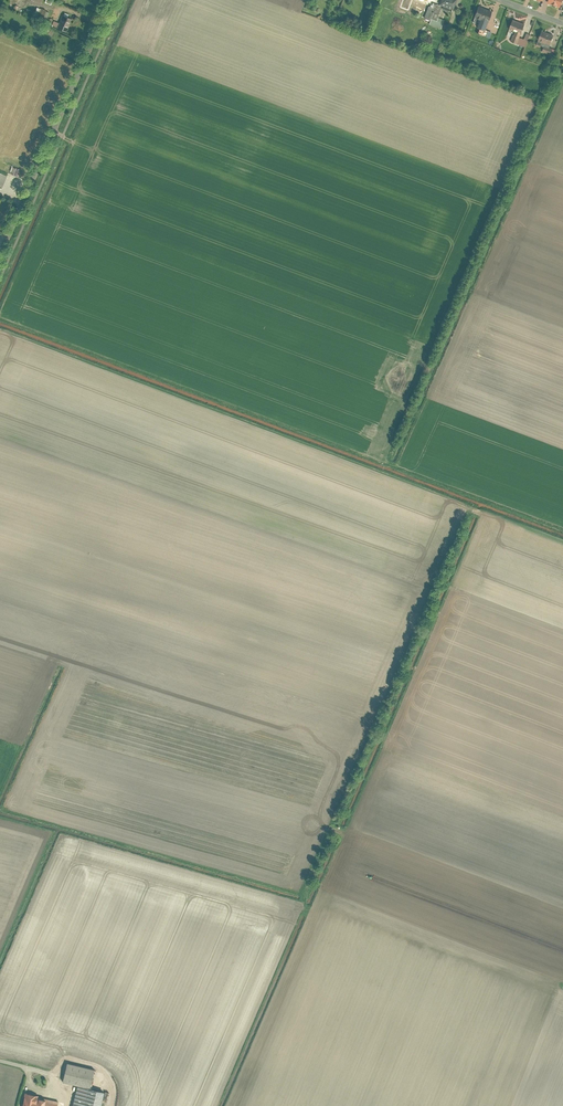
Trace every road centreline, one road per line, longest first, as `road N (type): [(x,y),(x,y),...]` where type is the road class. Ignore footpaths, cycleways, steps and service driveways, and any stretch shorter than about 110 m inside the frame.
road 1 (tertiary): [(109,0),(0,252)]

